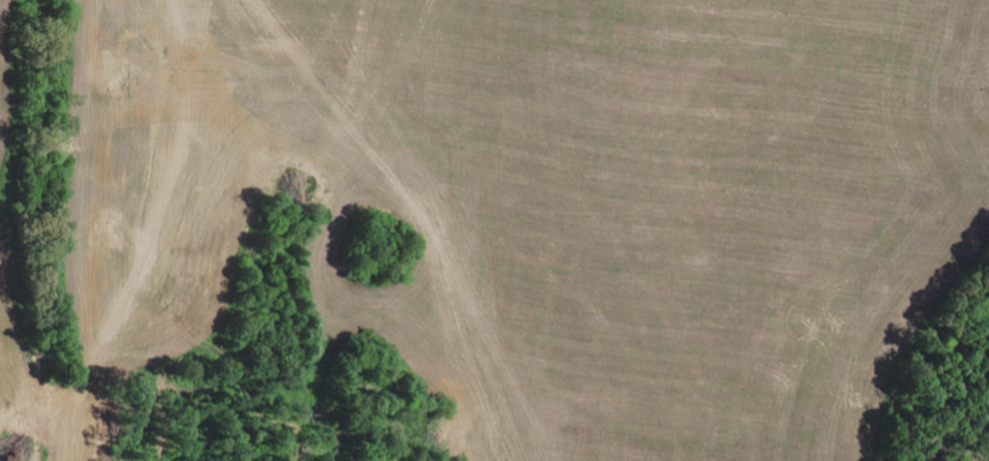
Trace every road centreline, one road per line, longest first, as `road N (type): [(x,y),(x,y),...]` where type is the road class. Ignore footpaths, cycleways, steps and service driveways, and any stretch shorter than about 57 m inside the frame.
road 1 (residential): [(68,460),(53,0)]

